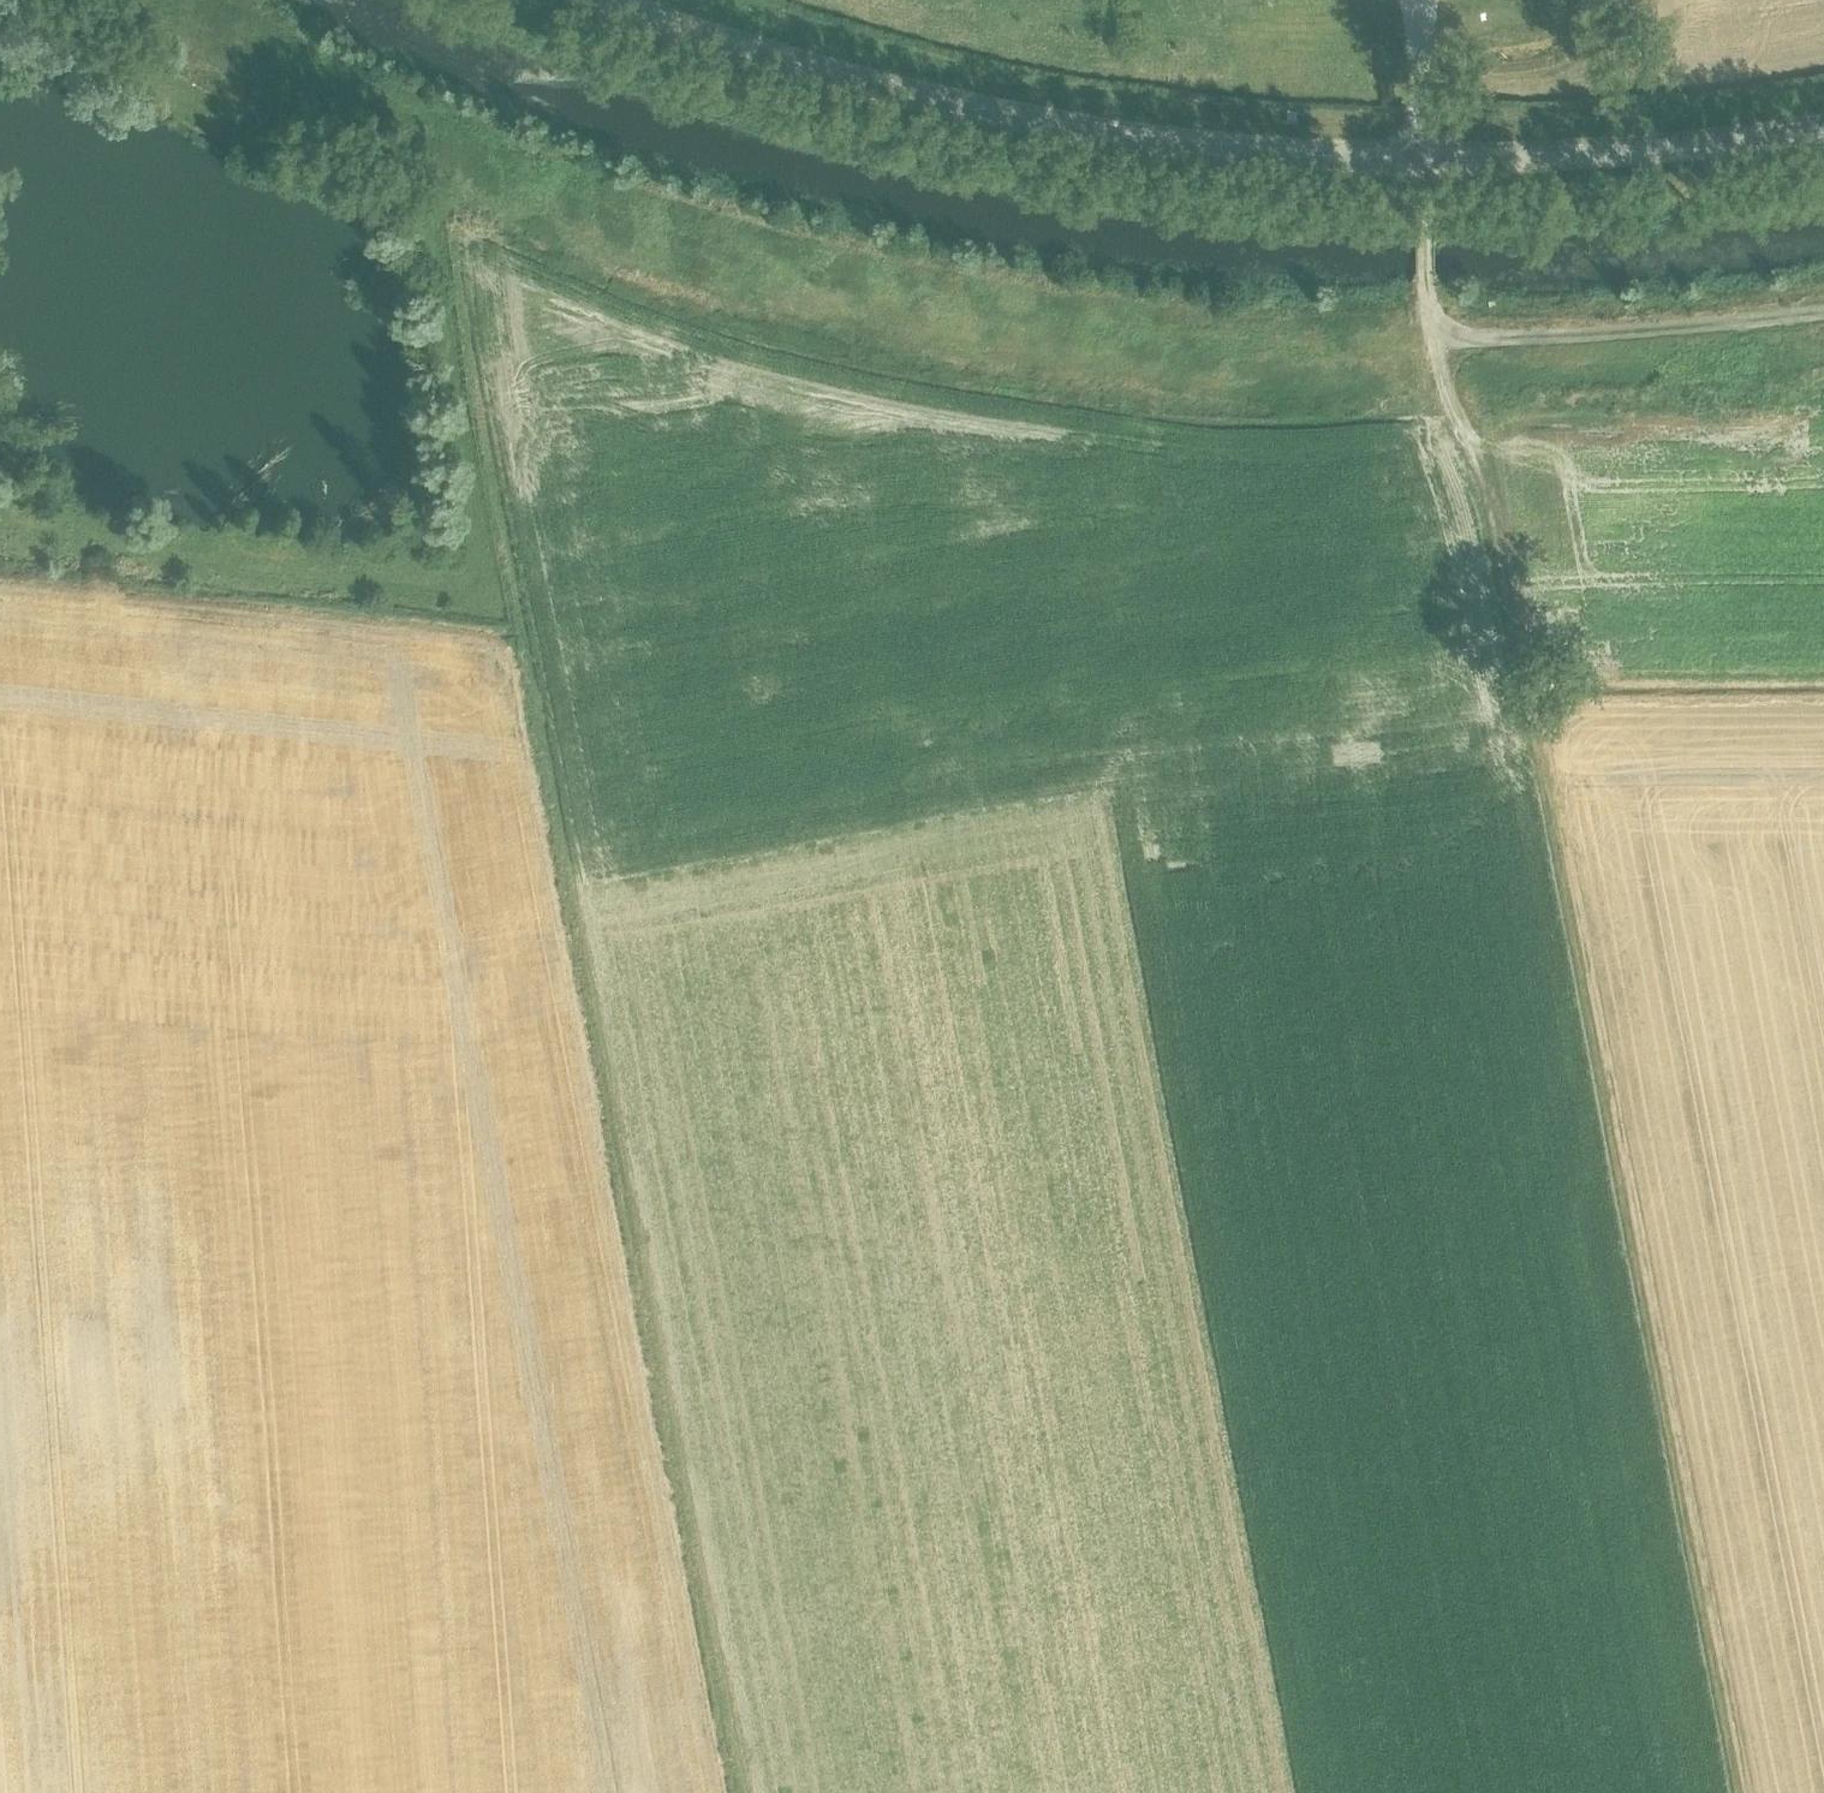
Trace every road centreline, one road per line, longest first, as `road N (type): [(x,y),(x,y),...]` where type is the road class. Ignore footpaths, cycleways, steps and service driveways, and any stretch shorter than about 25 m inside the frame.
road 1 (track): [(1743,1792),(1486,449),(1439,328),(1543,337),(1823,311)]
road 2 (tertiary): [(614,0),(917,107),(1171,149),(1423,152)]
road 3 (tertiary): [(1423,152),(1582,145),(1823,116)]
road 4 (unclassified): [(1439,328),(1423,152)]

